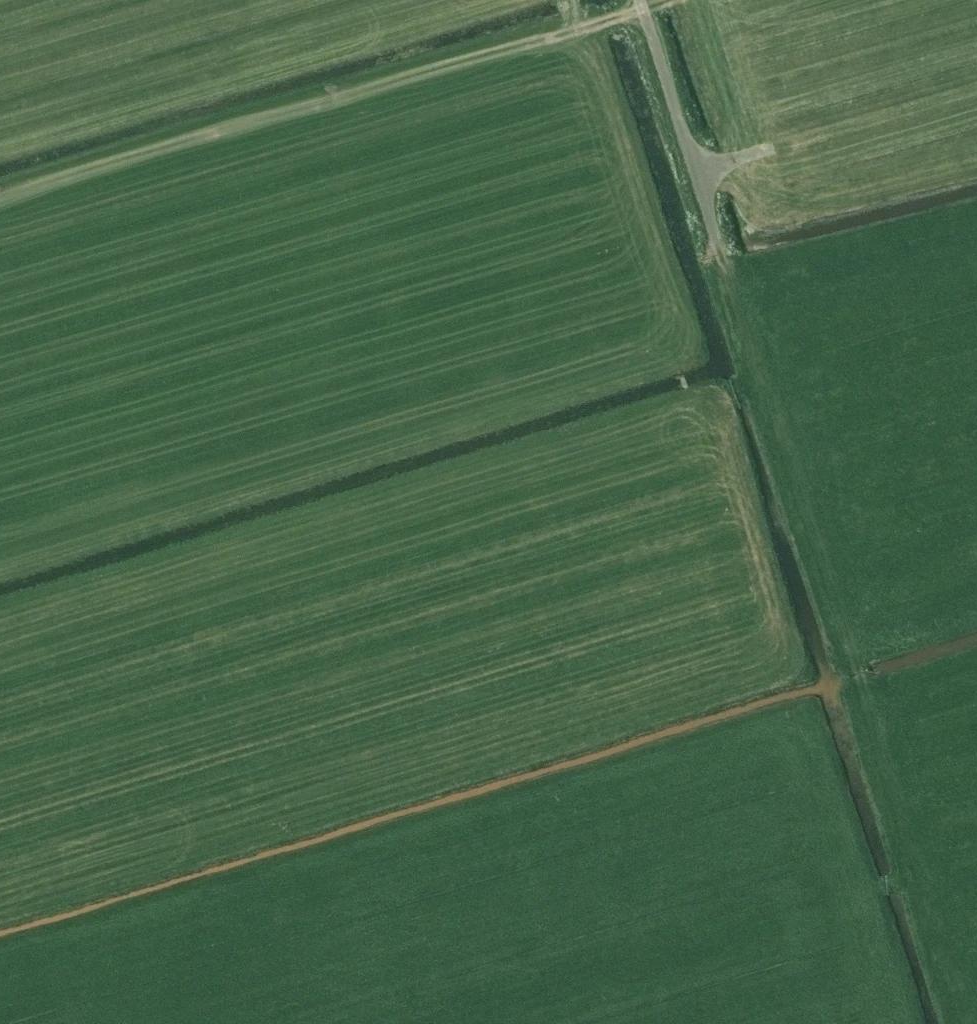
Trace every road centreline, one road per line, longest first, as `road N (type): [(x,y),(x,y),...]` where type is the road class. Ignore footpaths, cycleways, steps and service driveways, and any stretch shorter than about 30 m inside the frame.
road 1 (unclassified): [(695,172),(640,0)]

